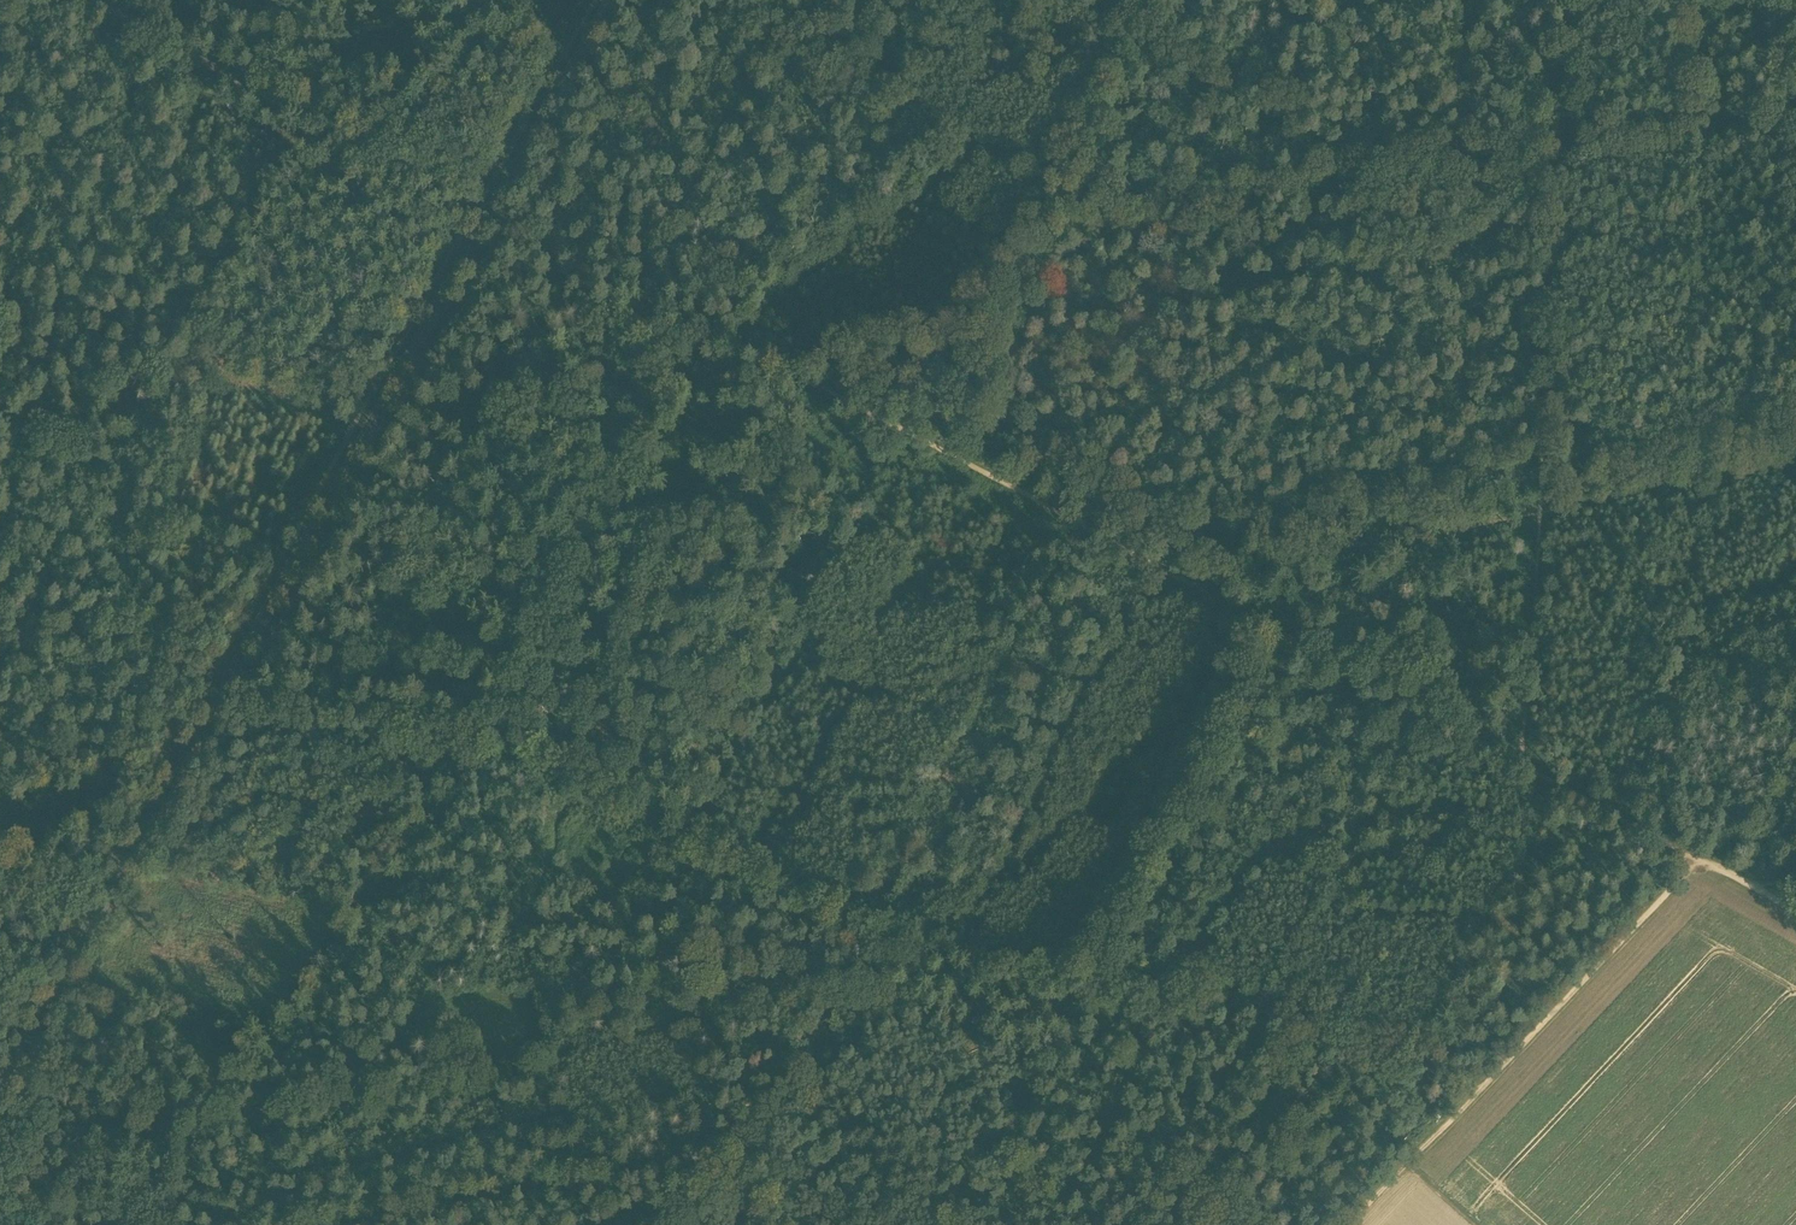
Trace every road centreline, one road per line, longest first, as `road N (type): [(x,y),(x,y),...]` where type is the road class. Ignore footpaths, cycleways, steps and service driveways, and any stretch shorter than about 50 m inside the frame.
road 1 (secondary): [(0,1088),(613,0)]
road 2 (track): [(708,331),(1697,861)]
road 3 (track): [(249,691),(488,734),(911,950),(1118,988)]
road 4 (track): [(1795,121),(1094,216),(1076,208),(1067,187)]
road 5 (track): [(1697,861),(1349,1224)]
road 6 (track): [(708,331),(488,734)]
road 7 (track): [(84,0),(488,217)]
road 8 (track): [(1477,1089),(1267,1011),(1118,988)]
road 9 (track): [(996,143),(664,0)]
road 10 (track): [(1118,988),(906,1224)]
road 11 (track): [(488,217),(708,331)]
road 12 (track): [(1708,0),(1705,133)]

